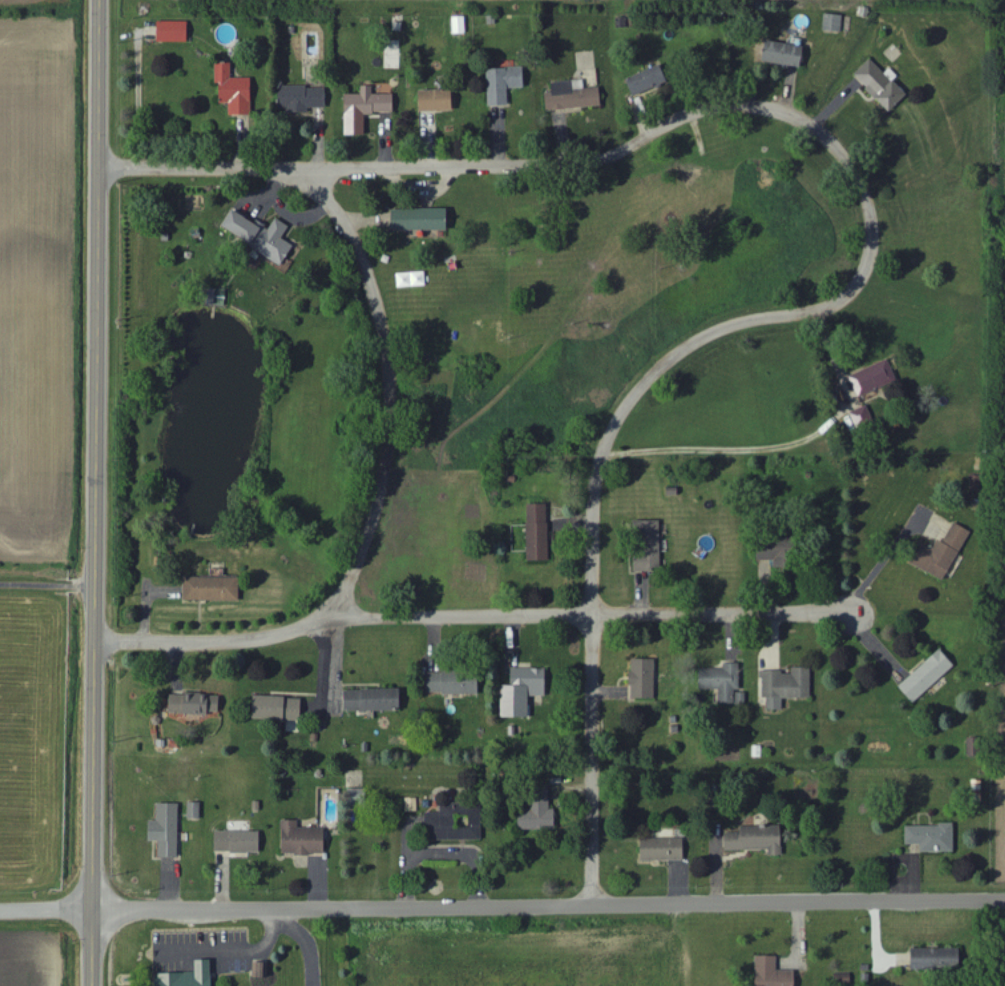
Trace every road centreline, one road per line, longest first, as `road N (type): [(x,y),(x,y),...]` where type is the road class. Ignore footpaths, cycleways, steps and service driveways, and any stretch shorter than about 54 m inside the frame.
road 1 (residential): [(593,615),(598,468),(608,434),(653,372),(708,333),(827,309),(860,280),(872,227),(863,188),(838,149),(773,107),(726,103),(579,163),(99,166)]
road 2 (residential): [(0,909),(1004,900)]
road 3 (primary): [(95,985),(100,0)]
road 4 (residential): [(847,613),(367,617),(334,604)]
road 5 (residential): [(334,604),(373,520),(391,419),(389,360),(360,252),(303,167)]
road 6 (residential): [(593,906),(593,615)]
road 7 (residential): [(97,640),(260,639),(322,617),(334,604)]

